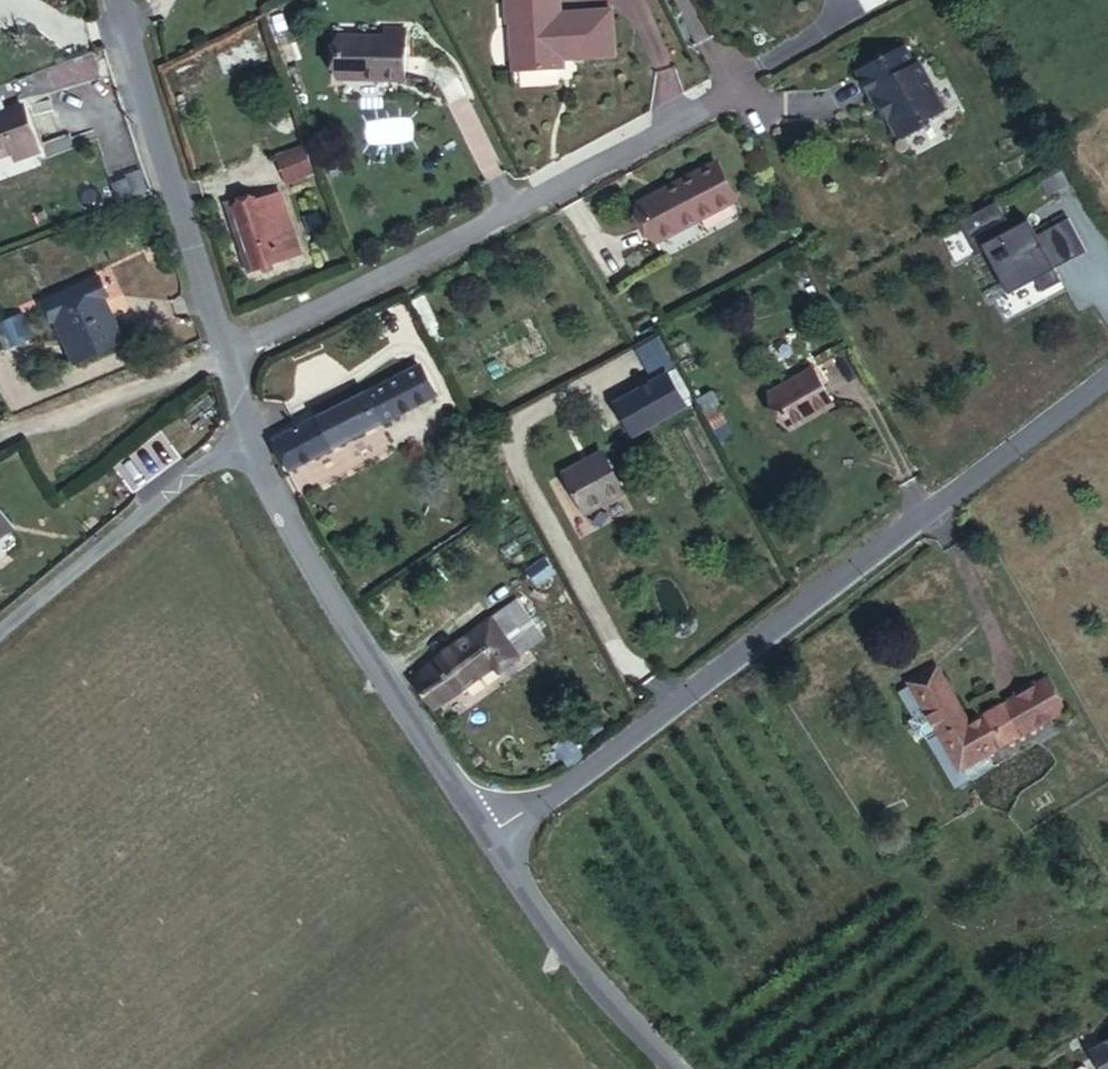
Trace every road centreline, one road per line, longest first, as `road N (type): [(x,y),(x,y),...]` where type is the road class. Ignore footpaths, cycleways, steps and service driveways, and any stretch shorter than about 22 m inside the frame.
road 1 (residential): [(1107,377),(494,847)]
road 2 (residential): [(223,356),(703,109)]
road 3 (unclassified): [(248,439),(289,532),(494,847)]
road 4 (unclassified): [(115,0),(150,138),(223,356)]
road 5 (unclassified): [(0,642),(248,439)]
road 6 (unclassified): [(494,847),(671,1068)]

